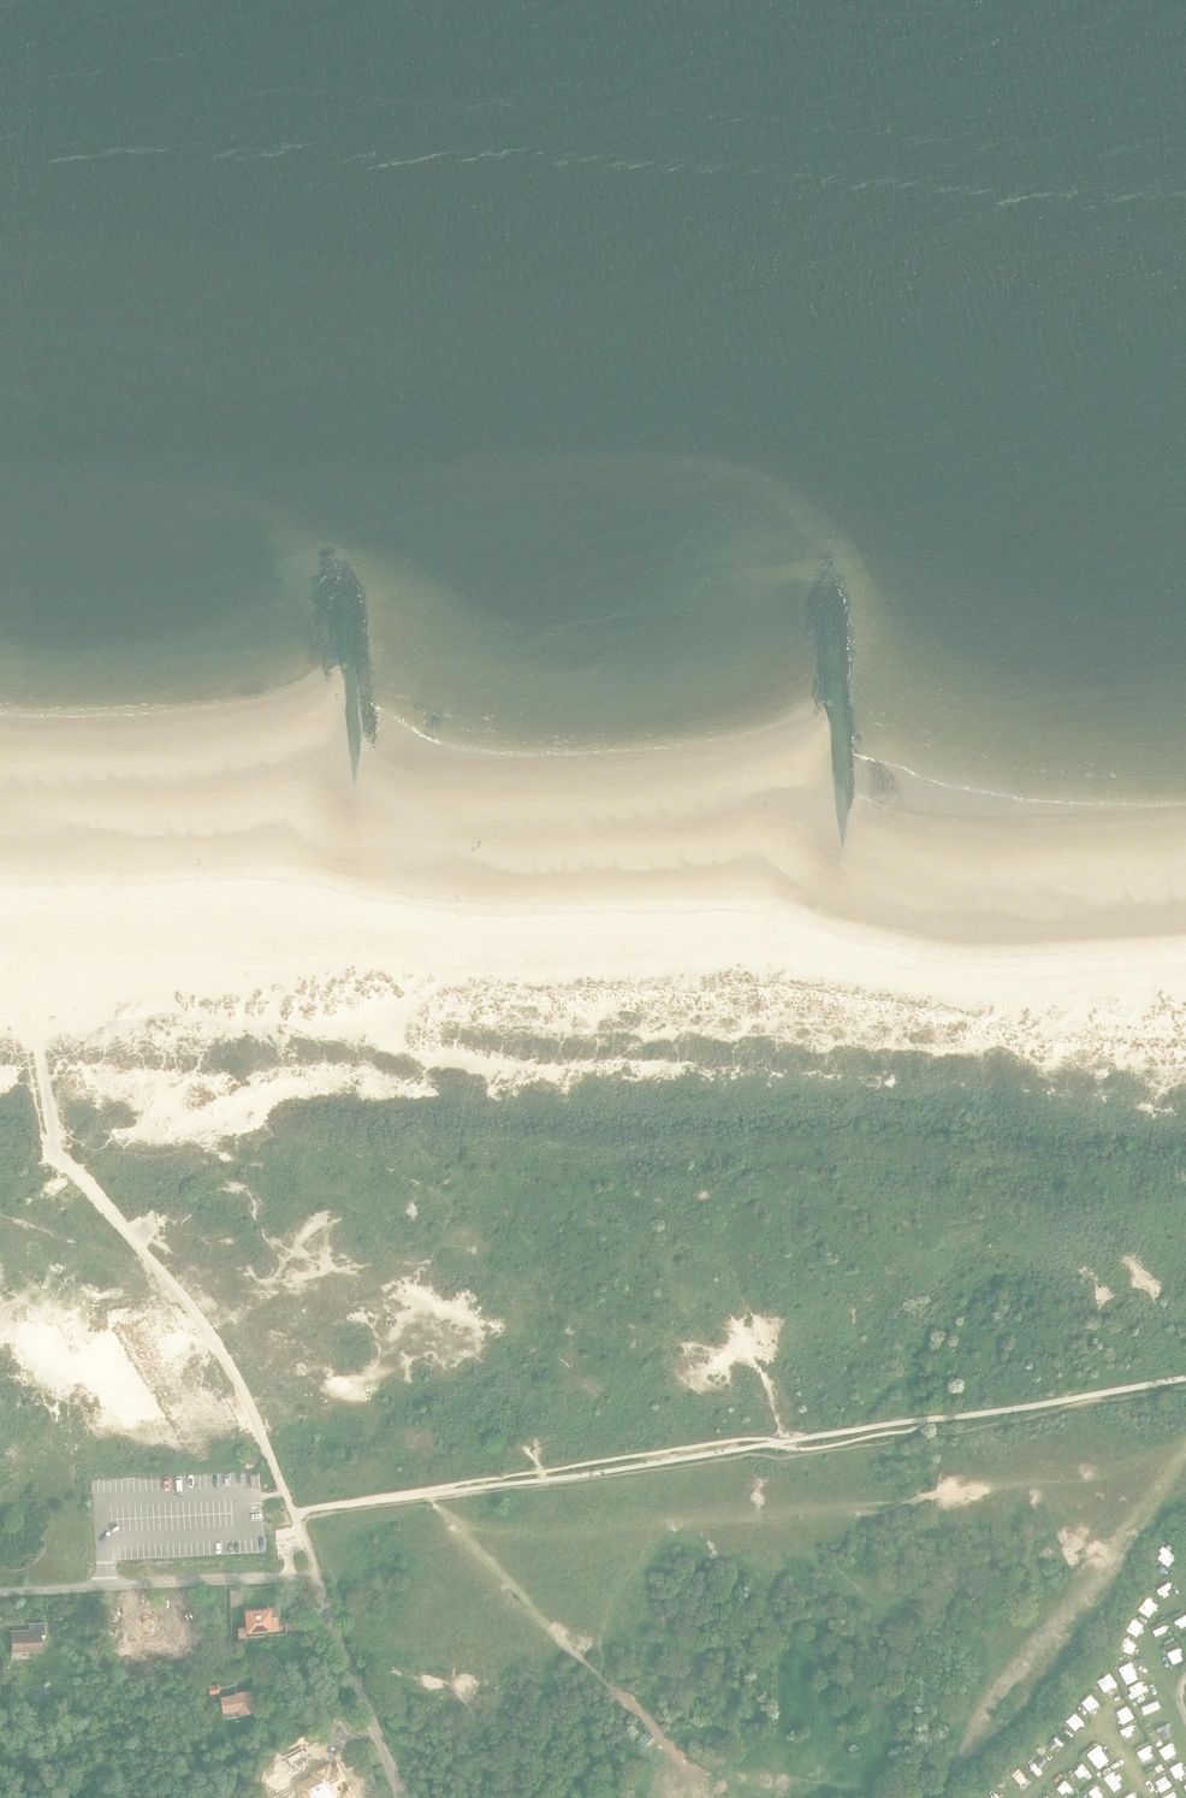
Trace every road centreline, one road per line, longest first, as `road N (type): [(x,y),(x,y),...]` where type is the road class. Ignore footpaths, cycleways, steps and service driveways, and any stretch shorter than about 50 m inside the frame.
road 1 (residential): [(402,1797),(328,1621)]
road 2 (residential): [(105,1587),(290,1578)]
road 3 (track): [(1149,1797),(1102,1734),(1093,1734),(1022,1797)]
road 4 (track): [(1180,1688),(1170,1684),(1144,1630),(1160,1609),(1185,1602)]

